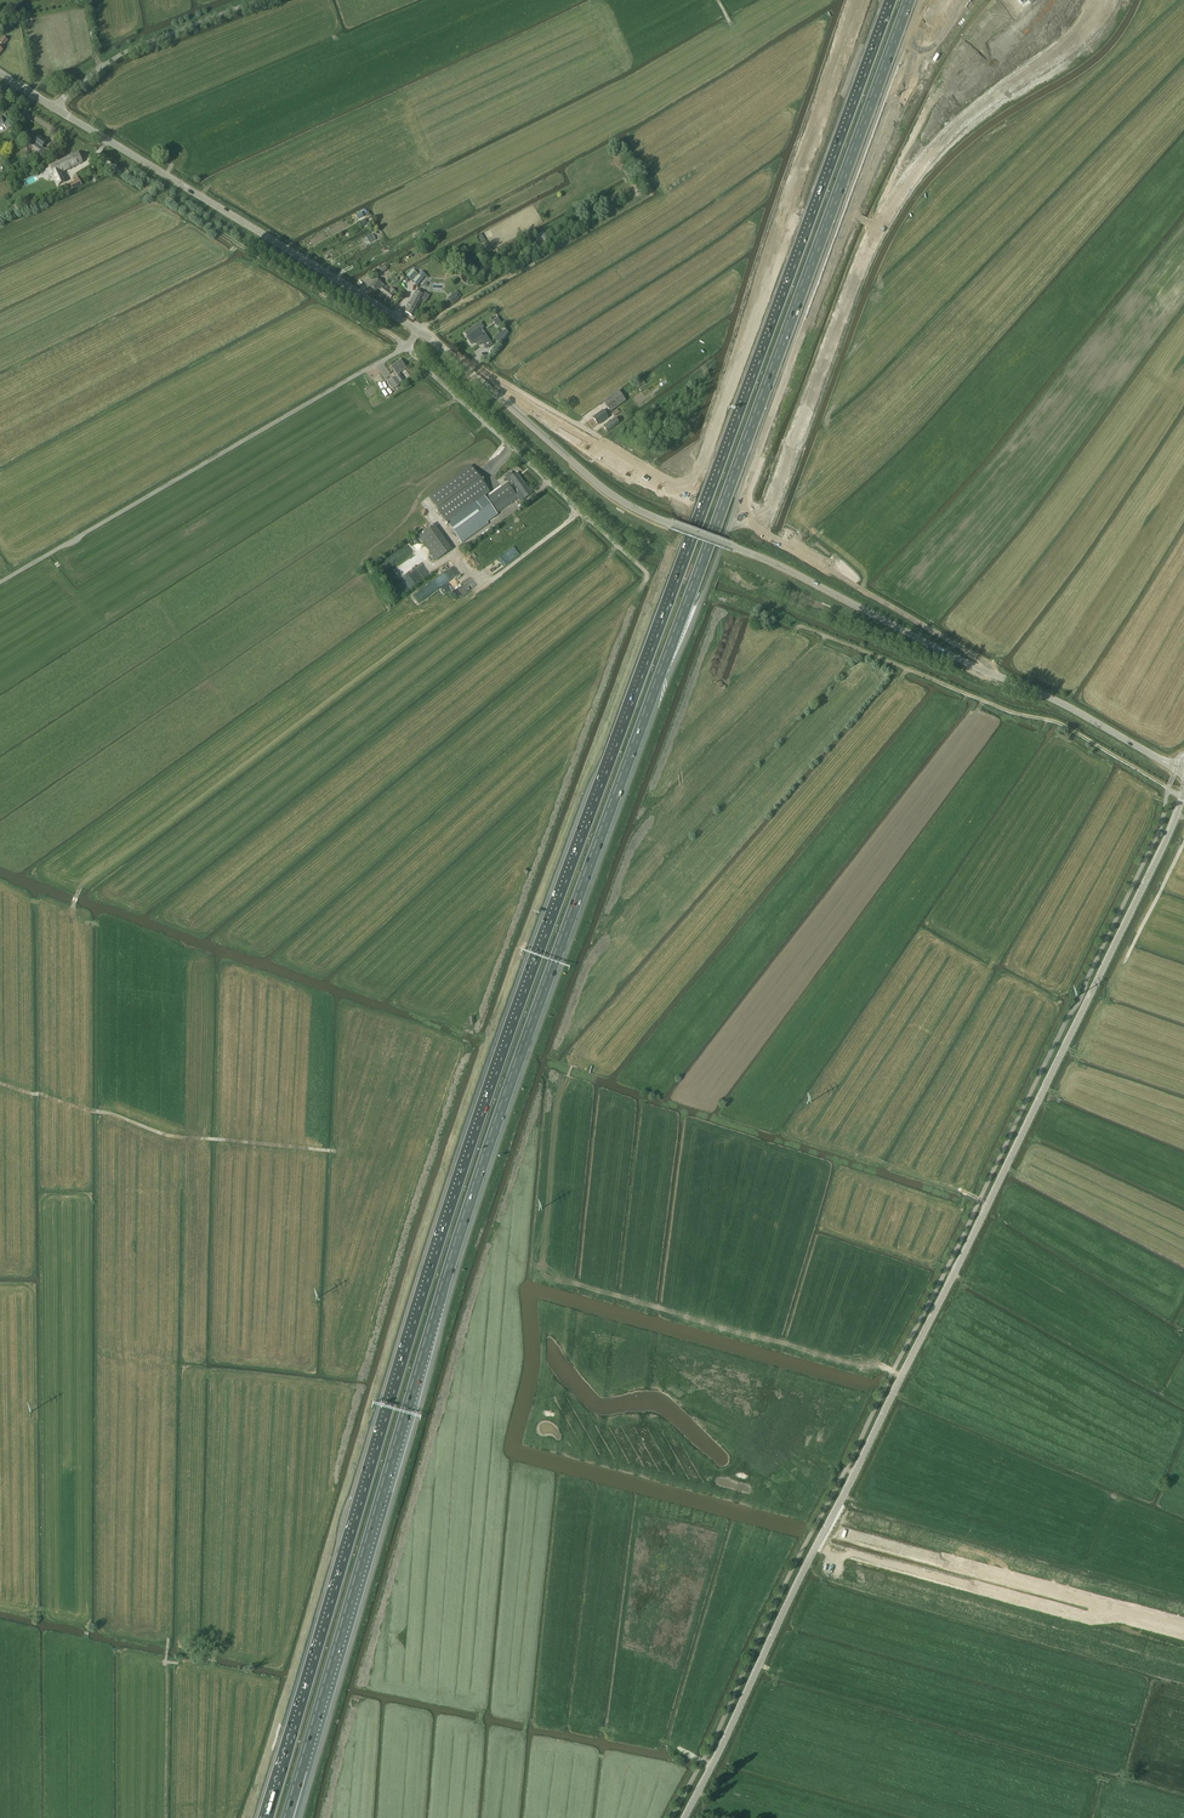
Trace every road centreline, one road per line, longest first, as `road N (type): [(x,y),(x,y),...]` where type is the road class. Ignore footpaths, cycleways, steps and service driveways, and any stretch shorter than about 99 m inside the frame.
road 1 (motorway): [(842,137),(457,1190),(270,1817)]
road 2 (motorway): [(302,1771),(500,1112),(788,328)]
road 3 (unclassified): [(1164,762),(1050,697),(775,564),(624,504),(462,364)]
road 4 (tertiary): [(548,1126),(499,1267),(358,1817)]
road 5 (tertiary): [(762,534),(889,209),(932,151),(998,95),(1066,52),(1109,0)]
road 6 (tertiary): [(762,534),(548,1126)]
road 7 (unclassified): [(946,1289),(1162,849),(1183,789)]
road 8 (unclassified): [(0,583),(406,346)]
road 9 (unclassified): [(548,1126),(581,1175),(906,1283),(946,1289)]
road 10 (unclassified): [(418,331),(55,107)]
road 11 (track): [(800,627),(1016,714),(1057,721),(1182,795)]
road 12 (unclassified): [(1183,1631),(827,1528)]
road 13 (motorway): [(788,328),(837,248),(912,76),(957,0)]
road 14 (motorway): [(788,328),(909,0)]
road 15 (track): [(335,1150),(168,1137),(0,1084)]
road 16 (residential): [(646,572),(406,346)]
road 17 (unclassified): [(684,1817),(827,1528)]
road 18 (track): [(132,177),(406,346)]
road 19 (unclassified): [(827,1528),(946,1289)]
road 20 (unclassified): [(55,107),(125,52),(258,0)]
road 21 (unclassified): [(601,438),(462,364)]
road 22 (motorway): [(892,0),(842,137)]
road 23 (motorway): [(875,0),(842,137)]
road 24 (track): [(1124,963),(1183,846)]

